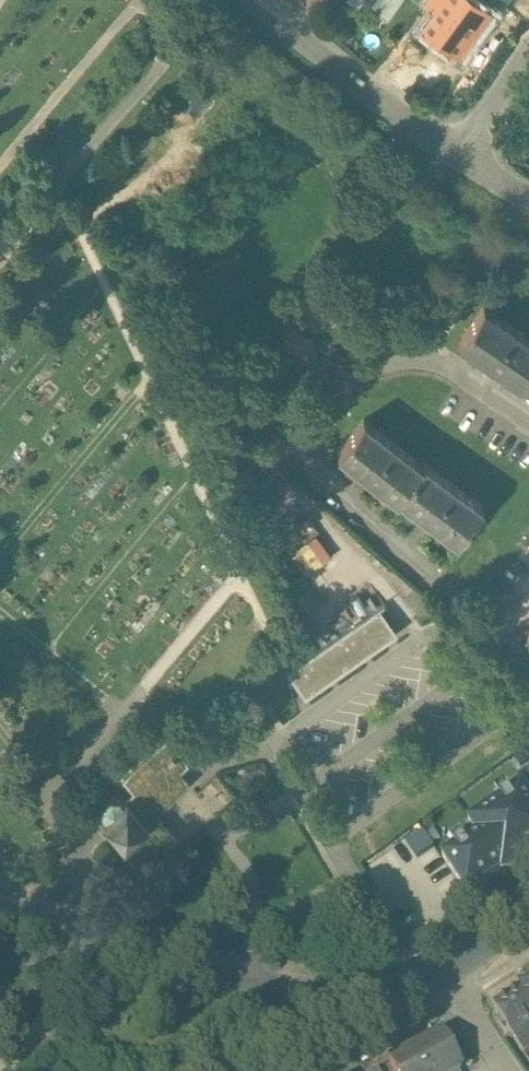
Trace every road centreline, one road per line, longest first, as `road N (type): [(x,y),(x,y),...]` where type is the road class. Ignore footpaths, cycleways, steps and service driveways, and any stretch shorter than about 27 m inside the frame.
road 1 (residential): [(528,429),(441,362),(373,366),(345,381),(325,413),(307,470),(528,671)]
road 2 (tertiary): [(221,1070),(446,964)]
road 3 (unclassified): [(463,146),(266,0)]
road 4 (residential): [(528,33),(463,146)]
road 5 (residential): [(512,1070),(446,964)]

